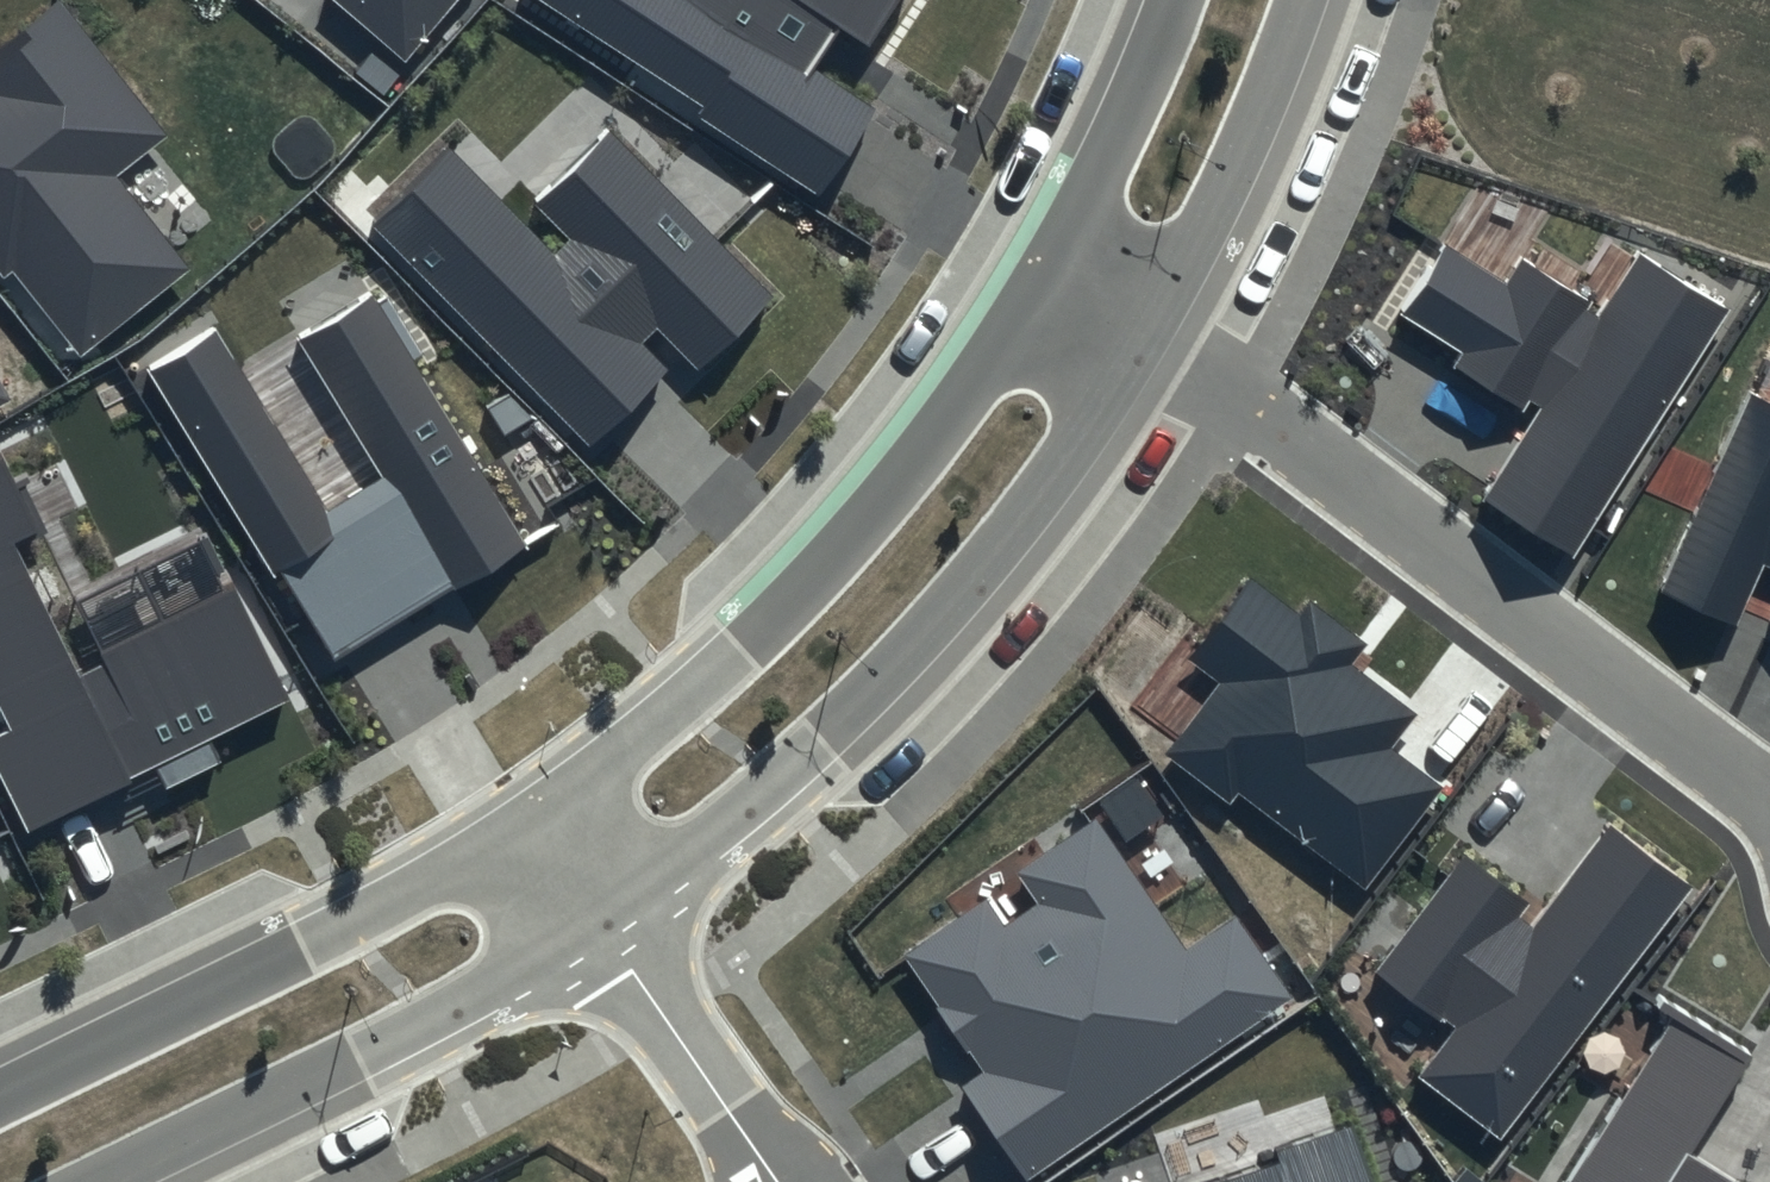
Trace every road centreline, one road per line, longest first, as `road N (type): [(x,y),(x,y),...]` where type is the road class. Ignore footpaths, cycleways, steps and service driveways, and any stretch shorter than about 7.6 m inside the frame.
road 1 (tertiary): [(1143,328),(961,592),(755,796),(594,930)]
road 2 (residential): [(1143,328),(1769,799)]
road 3 (tertiary): [(526,829),(794,592),(915,451),(1053,260)]
road 4 (tertiary): [(0,1099),(271,967),(526,829)]
road 5 (tertiary): [(594,930),(376,1057),(109,1181)]
road 6 (tertiary): [(1296,0),(1223,181),(1143,328)]
road 7 (residential): [(594,930),(776,1181)]
road 8 (tertiary): [(1053,260),(1166,0)]
road 9 (residential): [(526,829),(594,930)]

